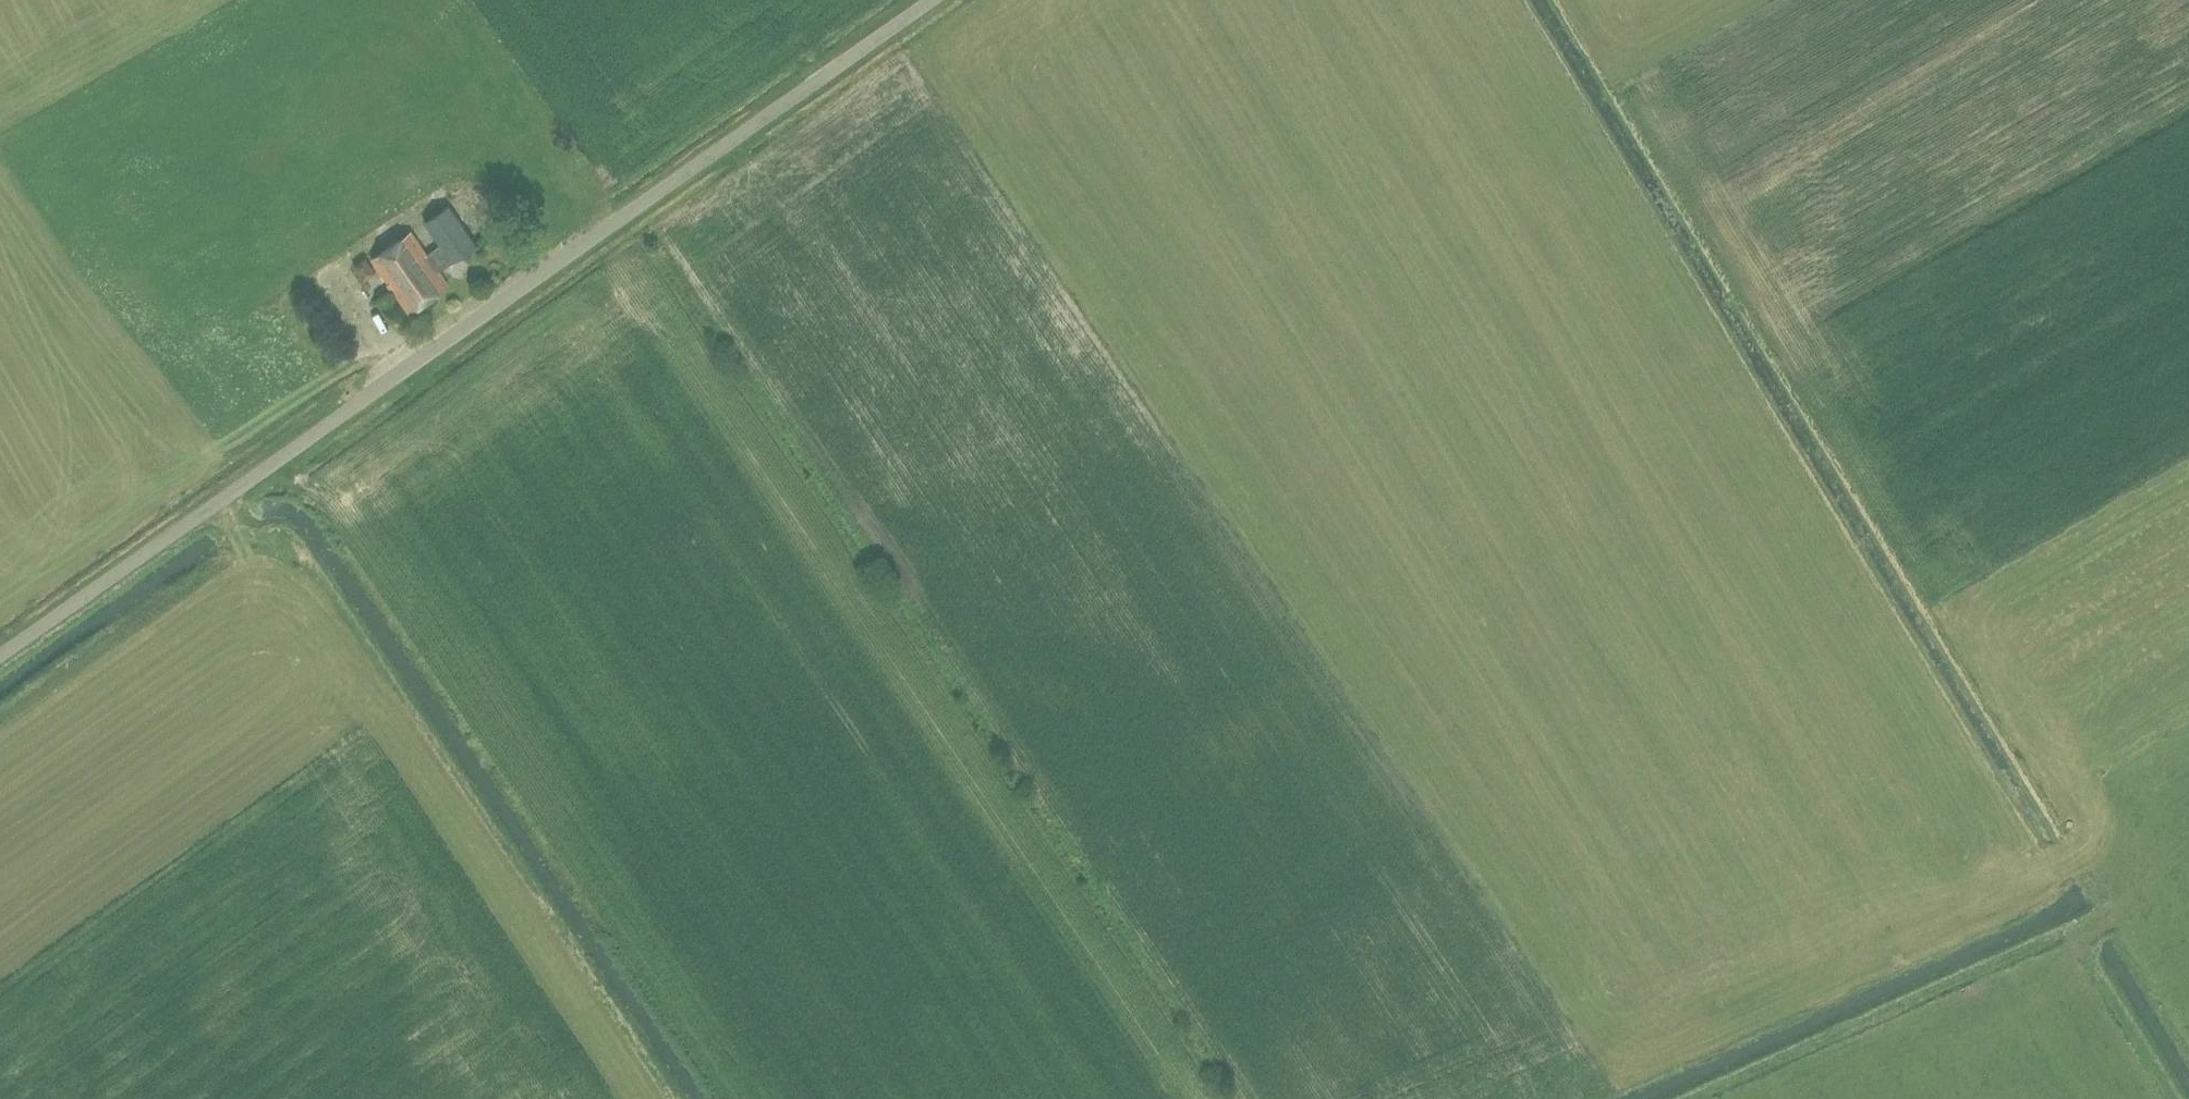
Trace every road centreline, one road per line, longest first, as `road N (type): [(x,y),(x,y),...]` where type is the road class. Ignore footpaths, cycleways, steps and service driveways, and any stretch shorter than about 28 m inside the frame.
road 1 (unclassified): [(0,659),(938,0)]

